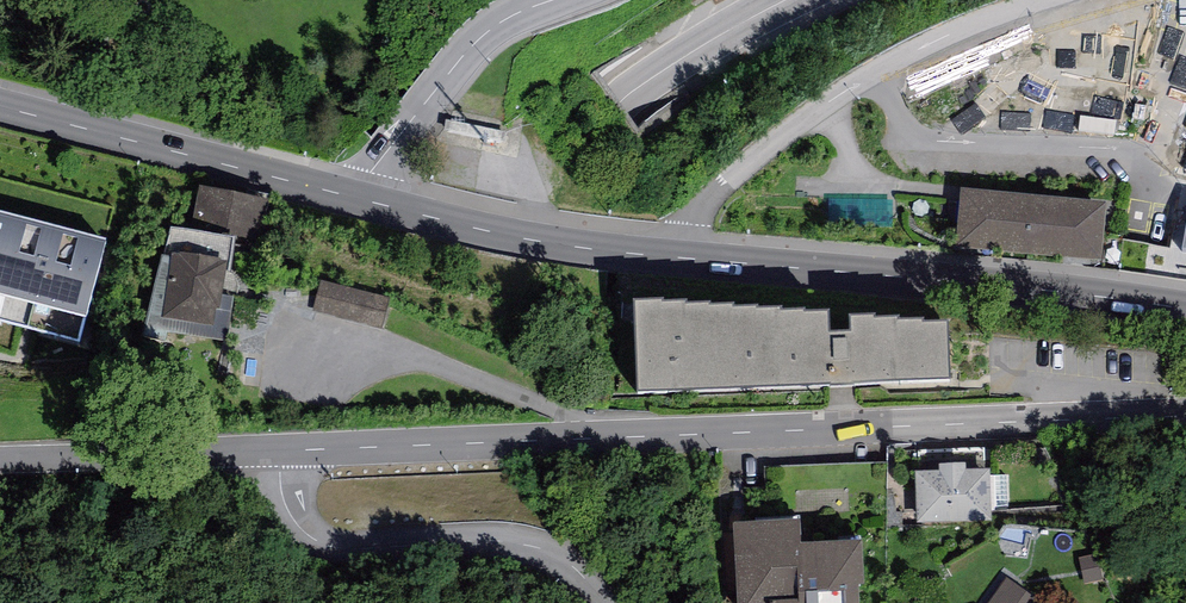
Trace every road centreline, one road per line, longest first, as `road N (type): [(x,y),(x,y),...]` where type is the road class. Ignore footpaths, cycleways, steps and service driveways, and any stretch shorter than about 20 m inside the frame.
road 1 (residential): [(1185,414),(279,451)]
road 2 (primary): [(136,602),(253,458),(406,287),(513,183),(680,59),(785,0)]
road 3 (residential): [(1185,292),(660,250),(361,186)]
road 4 (residential): [(606,602),(556,553),(496,539),(368,549),(313,541),(282,502),(279,451)]
road 5 (residential): [(0,99),(361,186)]
road 6 (residential): [(361,186),(482,36),(520,10),(566,0)]
road 7 (residential): [(279,451),(0,461)]

